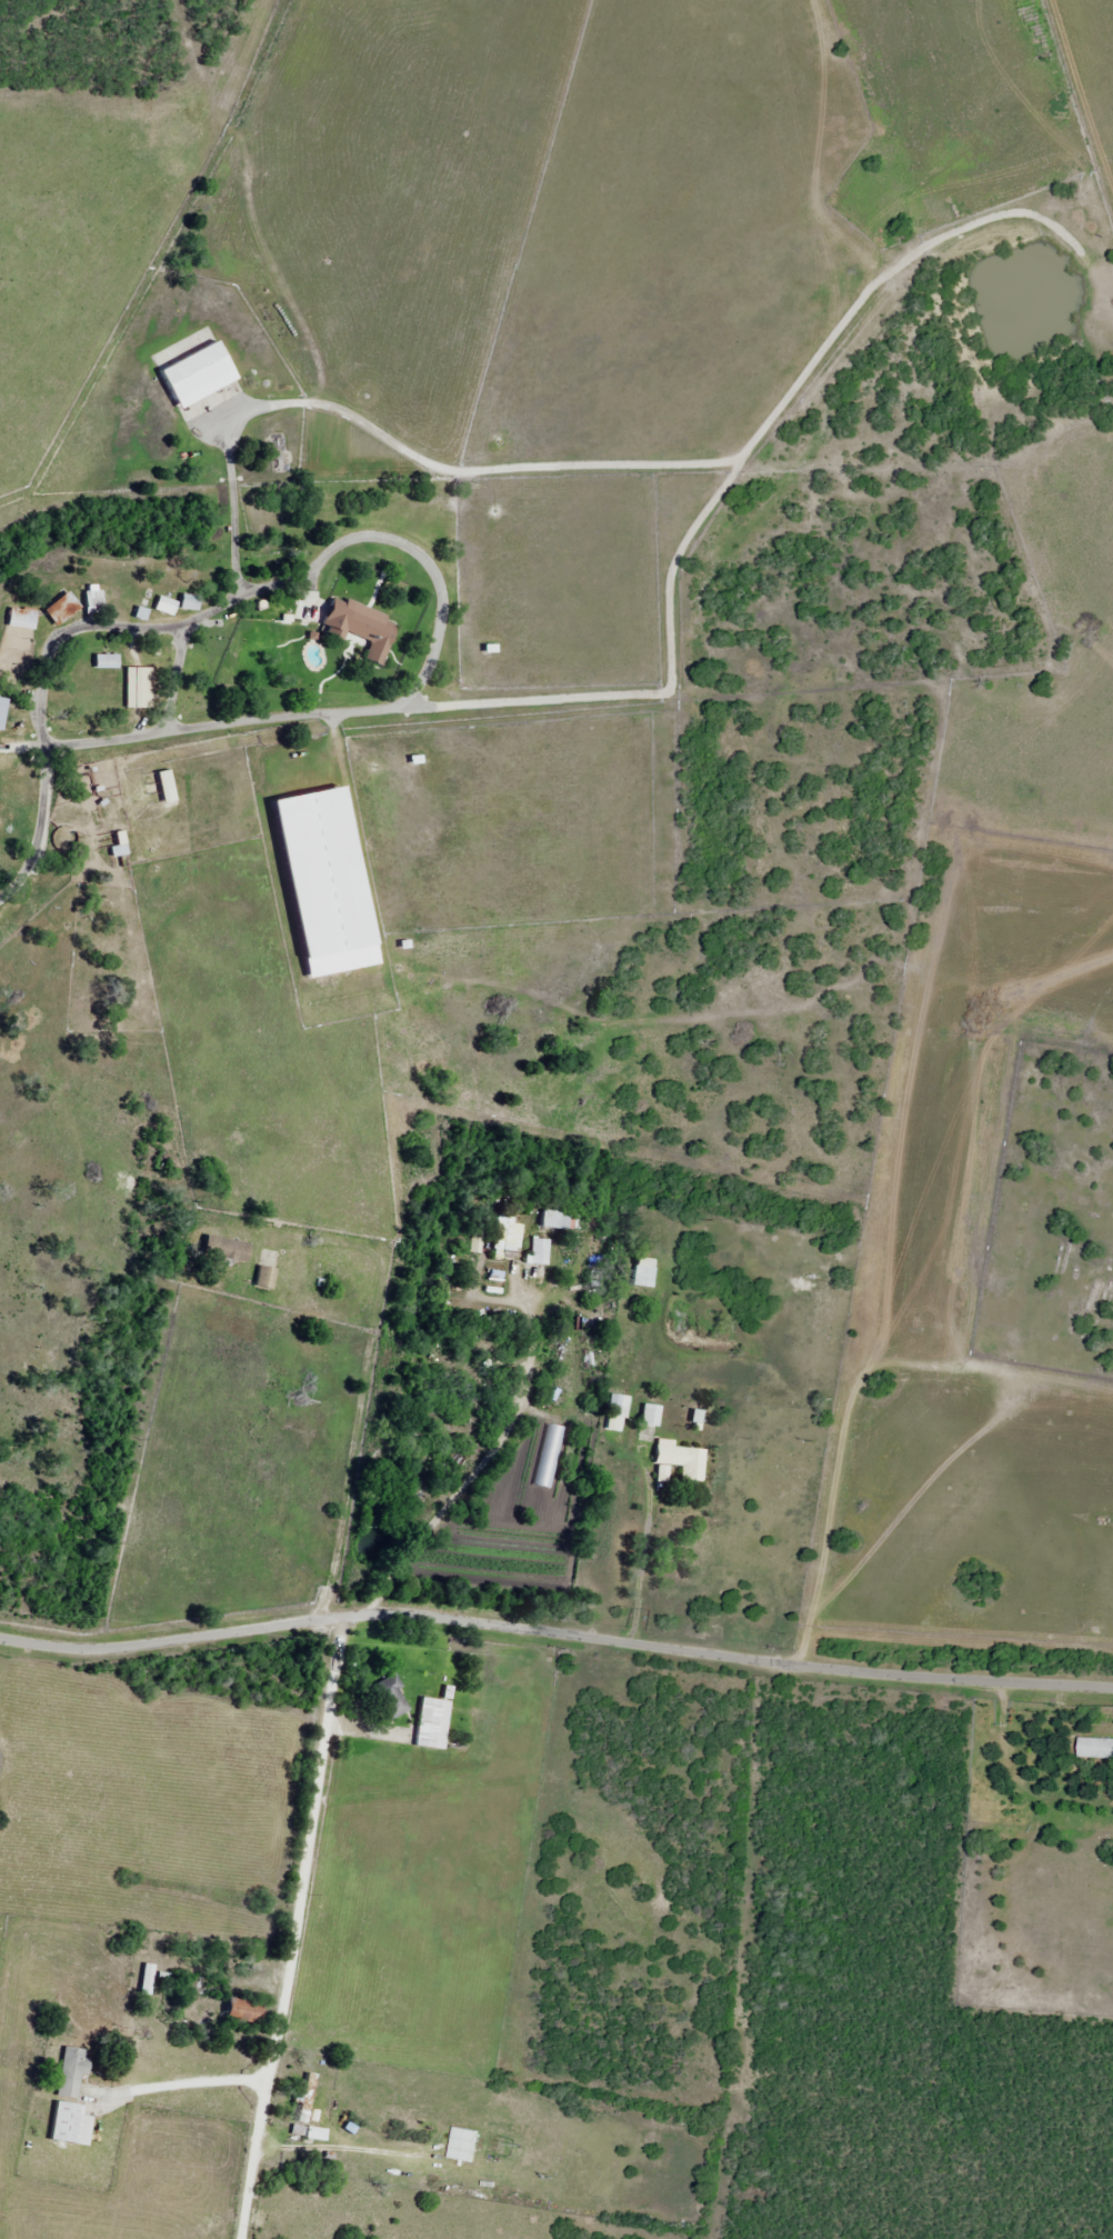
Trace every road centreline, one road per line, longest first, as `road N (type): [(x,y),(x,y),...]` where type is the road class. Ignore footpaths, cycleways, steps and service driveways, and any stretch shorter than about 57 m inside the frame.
road 1 (residential): [(1112,1689),(795,1670),(378,1620),(83,1655),(0,1642)]
road 2 (residential): [(248,2238),(342,1622)]

